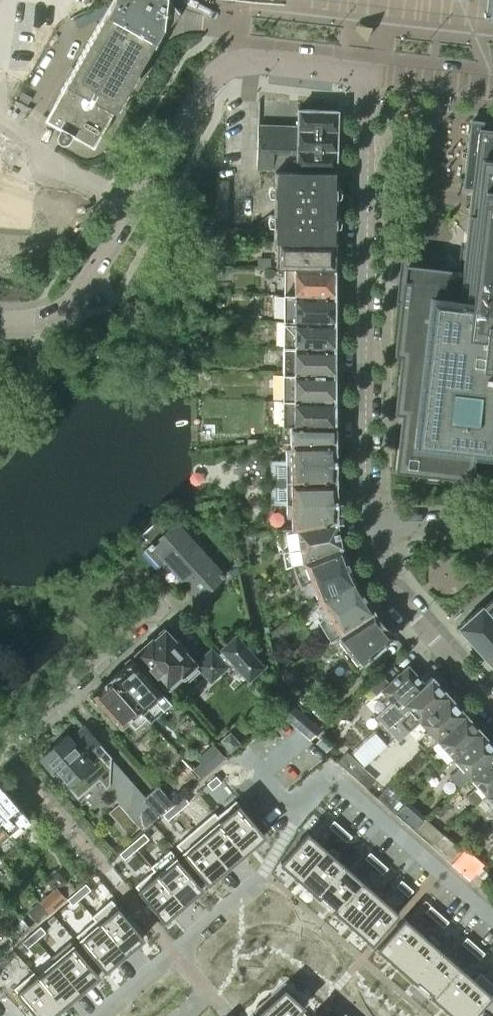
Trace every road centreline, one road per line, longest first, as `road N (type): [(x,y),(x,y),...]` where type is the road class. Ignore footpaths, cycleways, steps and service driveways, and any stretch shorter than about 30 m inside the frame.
road 1 (residential): [(364,72),(364,528)]
road 2 (residential): [(492,952),(326,798),(174,952)]
road 3 (residential): [(364,72),(229,64),(206,86),(133,206)]
road 4 (residential): [(364,528),(380,580),(492,707)]
road 5 (residential): [(0,743),(157,606)]
road 6 (residential): [(133,206),(63,316),(0,321)]
road 7 (residential): [(0,132),(133,206)]
road 8 (residential): [(492,86),(364,72)]
road 9 (unclassified): [(492,525),(364,528)]

